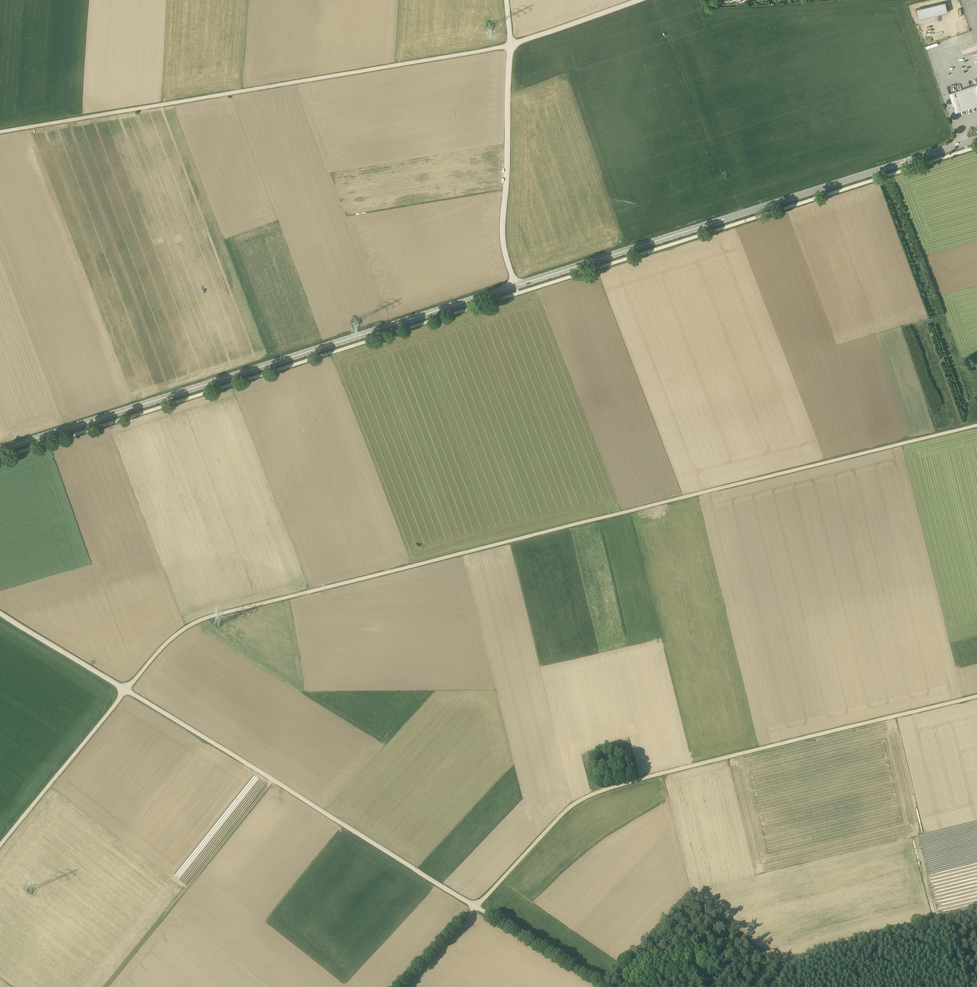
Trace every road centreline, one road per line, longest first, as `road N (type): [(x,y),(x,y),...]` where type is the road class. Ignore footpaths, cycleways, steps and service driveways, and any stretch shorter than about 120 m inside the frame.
road 1 (tertiary): [(0,450),(976,139)]
road 2 (track): [(126,690),(169,639),(211,616),(976,425)]
road 3 (track): [(0,614),(606,986)]
road 4 (track): [(477,907),(566,810),(595,792),(976,696)]
road 5 (track): [(0,132),(511,45)]
road 6 (track): [(506,0),(503,245),(516,285)]
road 7 (track): [(105,986),(273,781)]
road 8 (track): [(775,986),(818,951),(976,911)]
road 9 (track): [(126,690),(0,847)]
road 10 (track): [(638,0),(511,45)]

